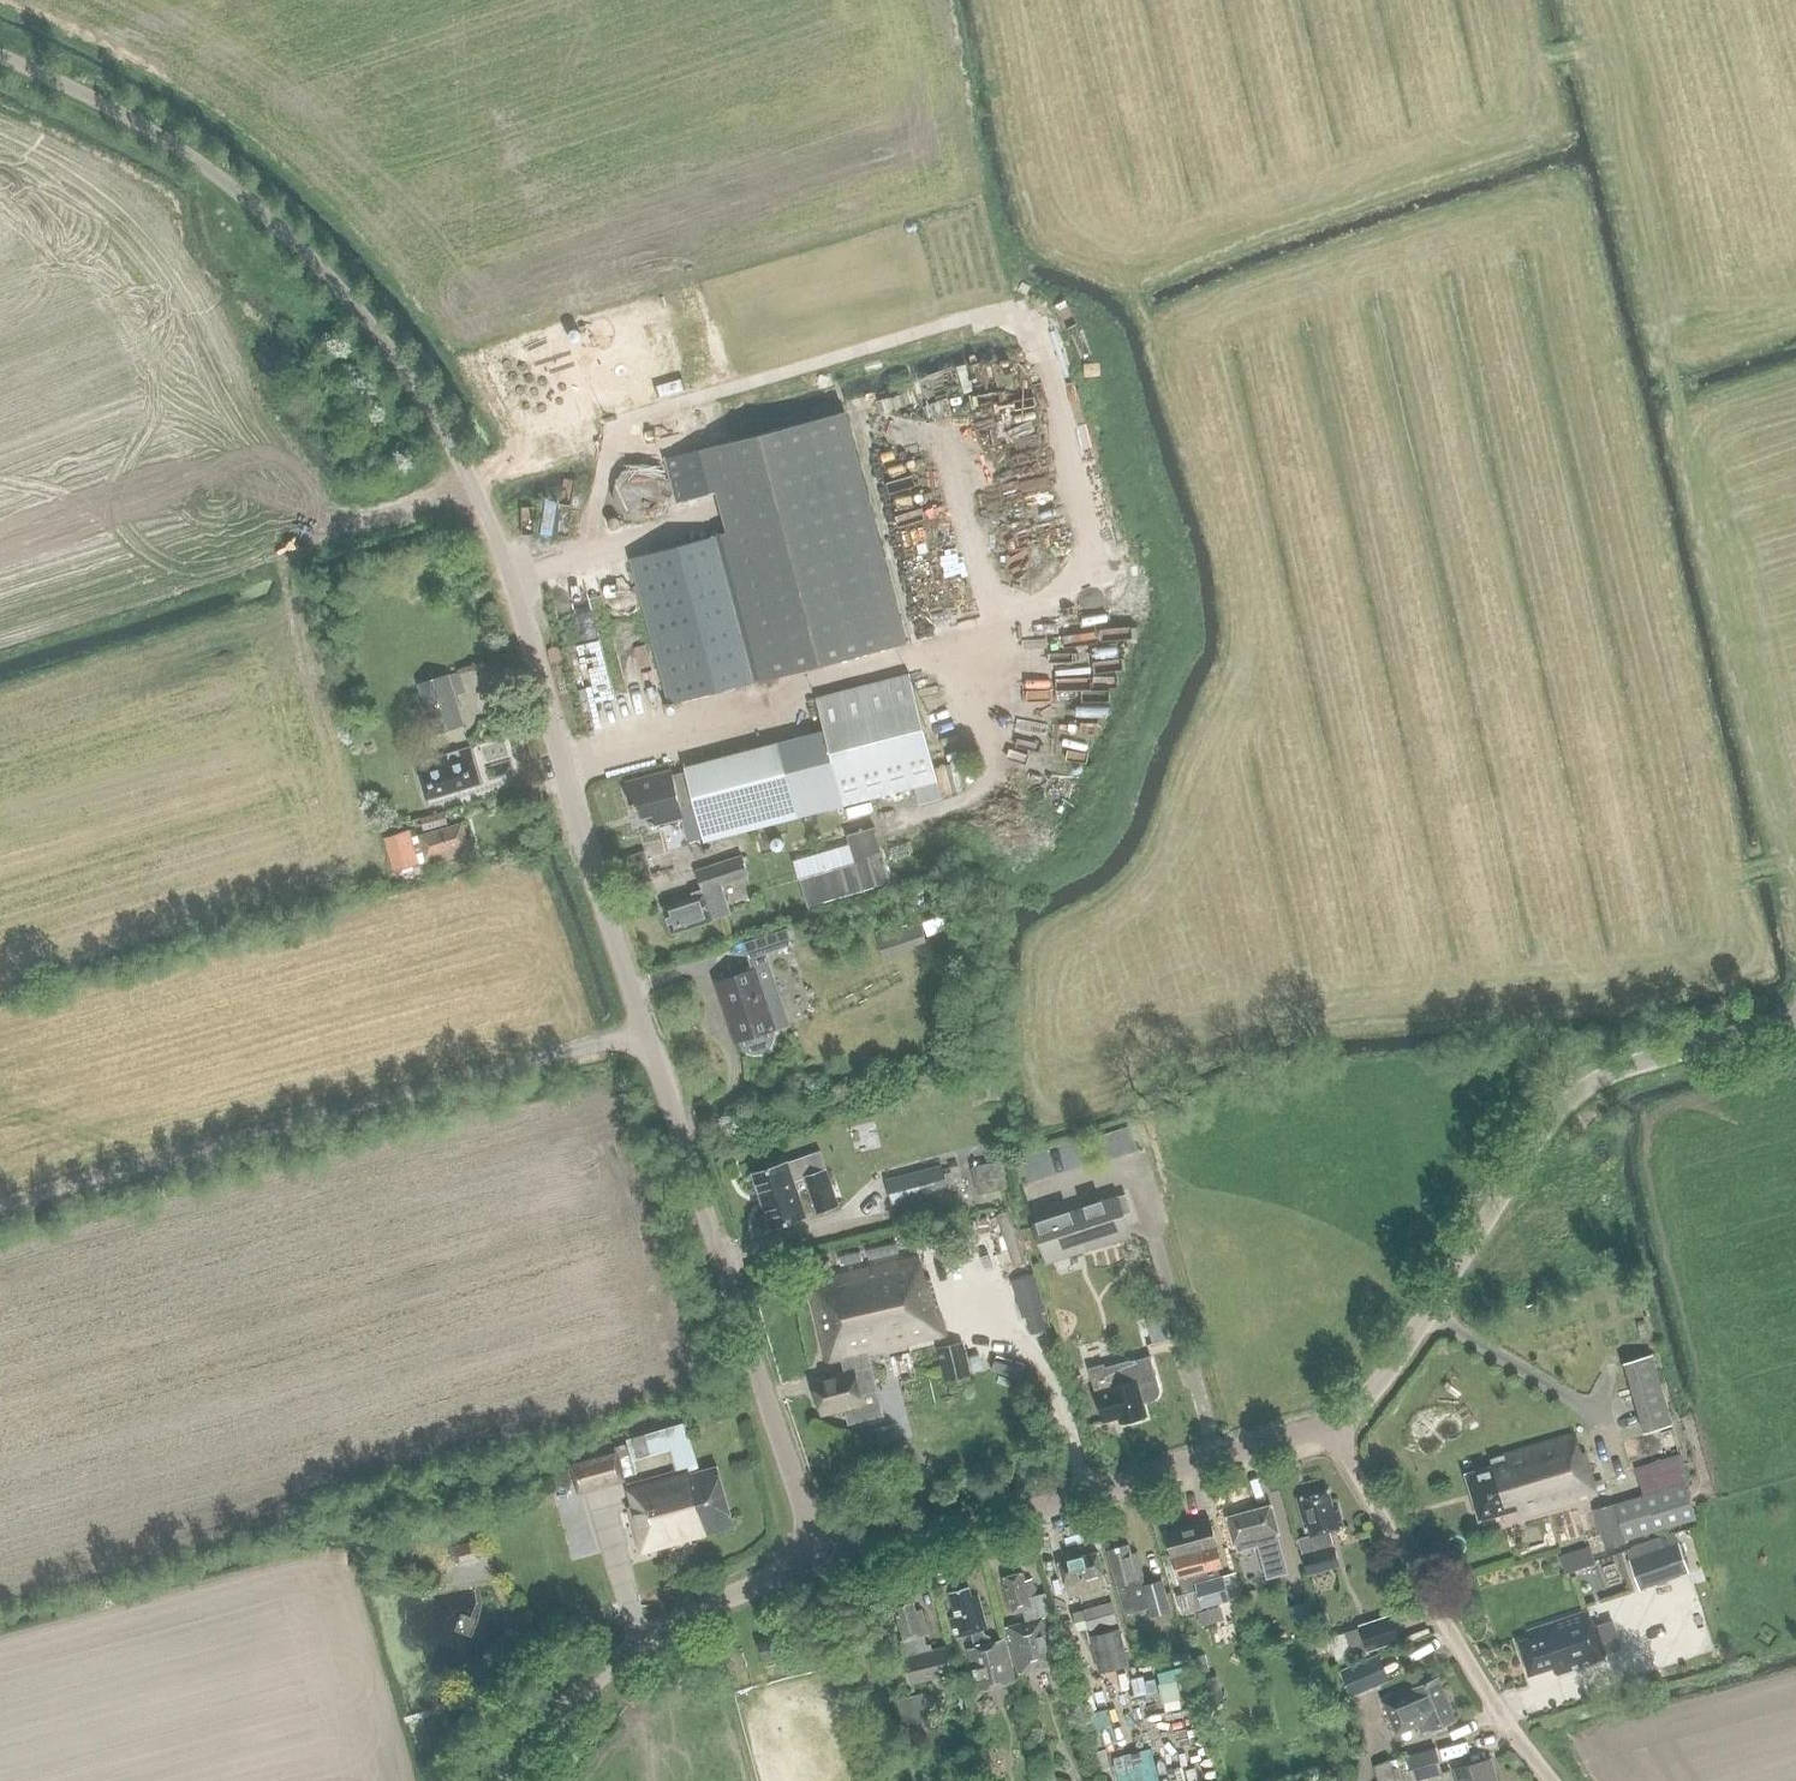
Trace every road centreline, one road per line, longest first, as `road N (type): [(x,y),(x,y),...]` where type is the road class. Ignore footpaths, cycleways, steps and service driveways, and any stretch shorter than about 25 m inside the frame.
road 1 (unclassified): [(823,1562),(591,869),(508,570),(455,451),(330,278),(243,197),(129,118),(0,56)]
road 2 (tertiary): [(1329,1426),(1368,1394),(1558,1109),(1598,1078),(1637,1062),(1795,1017)]
road 3 (tertiary): [(823,1562),(1329,1426)]
road 4 (unclassified): [(1552,1780),(1488,1696),(1329,1426)]
road 5 (tertiary): [(505,1780),(555,1716),(621,1658),(699,1610),(823,1562)]
road 6 (track): [(899,1780),(840,1593),(823,1562)]

